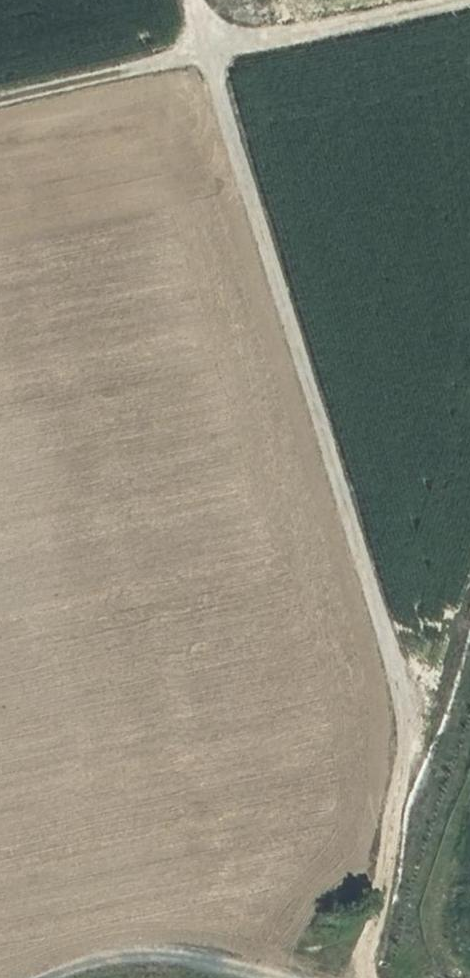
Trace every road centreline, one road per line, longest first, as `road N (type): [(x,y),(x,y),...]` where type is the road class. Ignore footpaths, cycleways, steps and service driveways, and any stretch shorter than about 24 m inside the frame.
road 1 (track): [(201,0),(397,686),(395,785),(365,977)]
road 2 (track): [(382,0),(0,89)]
road 3 (track): [(32,977),(134,950),(191,954),(271,977)]

